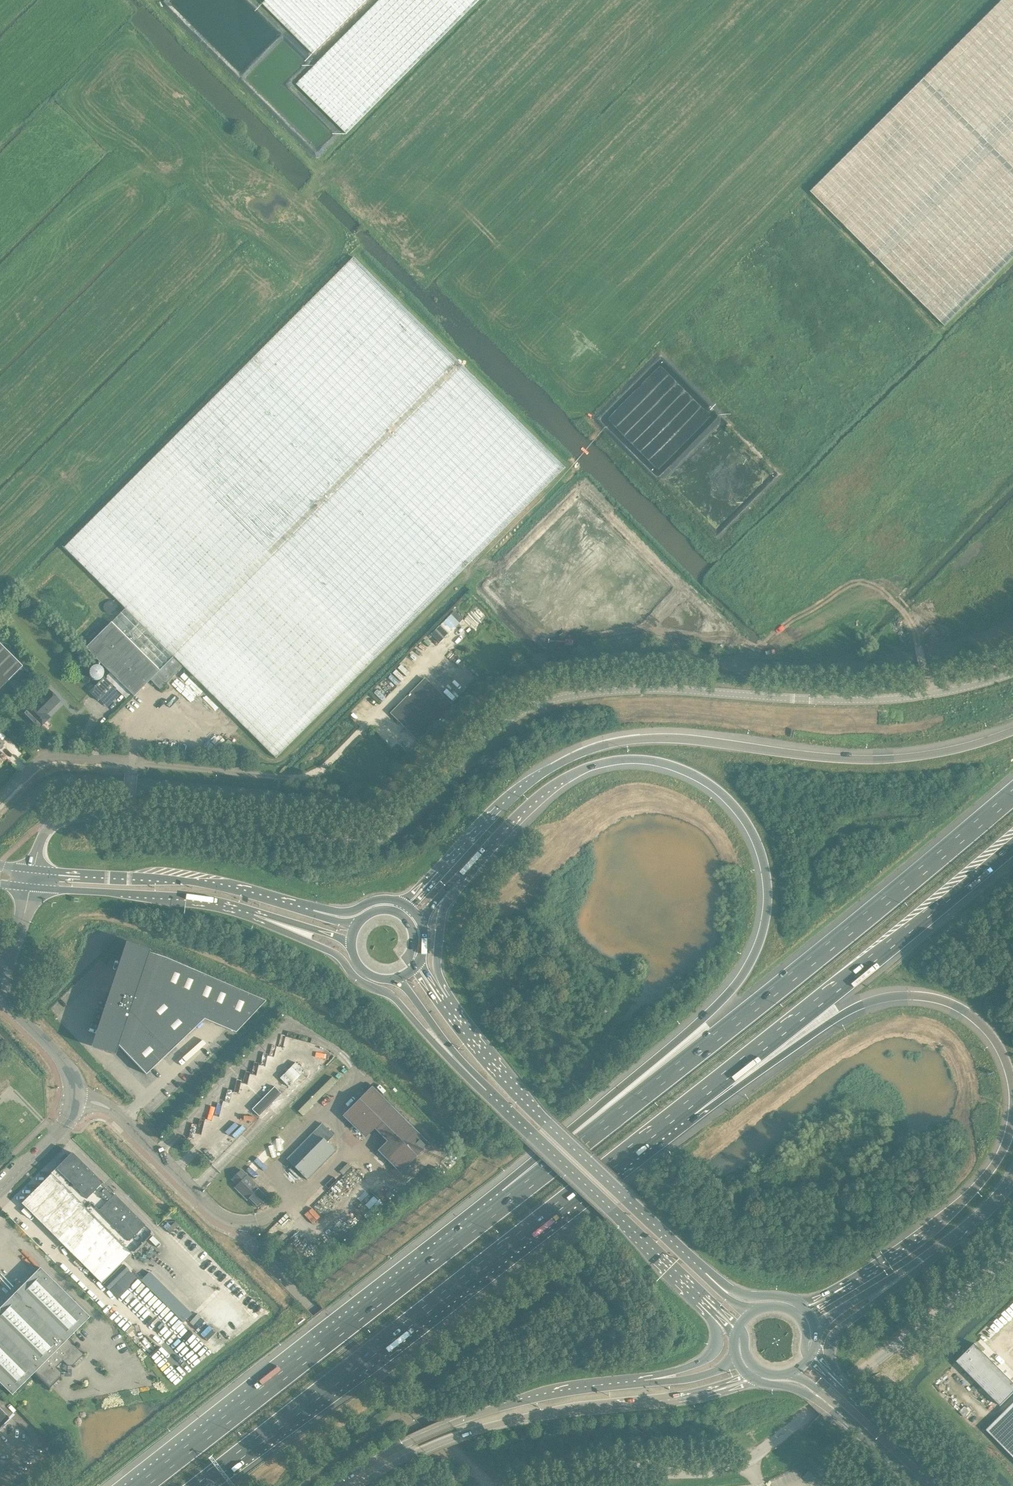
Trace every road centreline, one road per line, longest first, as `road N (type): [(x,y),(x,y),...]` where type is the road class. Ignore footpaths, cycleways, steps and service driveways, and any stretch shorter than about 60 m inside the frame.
road 1 (unclassified): [(124,819),(368,841),(403,823),(502,724),(547,701),(662,689),(889,699),(1012,672)]
road 2 (motorway): [(451,883),(557,782),(628,760),(669,766),(709,784),(752,831),(767,873),(763,936),(734,989),(509,1199)]
road 3 (motorway): [(1012,796),(509,1199)]
road 4 (motorway): [(1012,733),(900,760),(670,739),(594,748),(513,797),(441,874)]
road 5 (motorway): [(202,1485),(691,1106)]
road 6 (unclassified): [(529,1485),(634,1465),(747,1458),(1012,1250)]
road 7 (motorway): [(509,1199),(141,1485)]
road 8 (motorway): [(691,1106),(1012,846)]
road 9 (motorway): [(691,1106),(842,1014),(901,996),(937,999),(973,1016),(999,1048),(1012,1089)]
road 10 (primary): [(707,1274),(529,1105),(442,1002)]
road 11 (secondary): [(359,1485),(412,1454),(484,1427),(707,1389)]
road 12 (secondary): [(644,1383),(504,1405),(405,1445),(337,1485)]
road 13 (primary): [(486,1090),(703,1297)]
road 14 (primary): [(256,911),(392,996),(486,1090)]
road 15 (primary): [(312,914),(215,886),(33,869)]
road 16 (motorway): [(1012,1114),(1001,1154),(974,1189),(850,1279)]
road 17 (primary): [(29,888),(179,896),(256,911)]
road 18 (unclassified): [(252,1222),(212,1213),(114,1111),(75,1098)]
road 19 (motorway): [(833,1378),(838,1332),(931,1252)]
road 20 (unclassified): [(75,1098),(58,1056),(8,1003),(2,990),(7,963)]
road 21 (primary): [(946,1485),(833,1378)]
road 22 (unclassified): [(131,764),(280,777)]
road 23 (unclassified): [(0,798),(48,757),(131,764)]
road 24 (primary): [(396,979),(486,1090)]
road 25 (motorway): [(816,1330),(931,1252)]
road 26 (primary): [(703,1297),(717,1333),(714,1352),(644,1383)]
road 27 (unclassified): [(33,869),(48,830),(61,819),(124,819)]
road 28 (unclassified): [(0,1191),(66,1122),(75,1098)]
road 29 (motorway): [(442,1002),(436,962),(451,883)]

